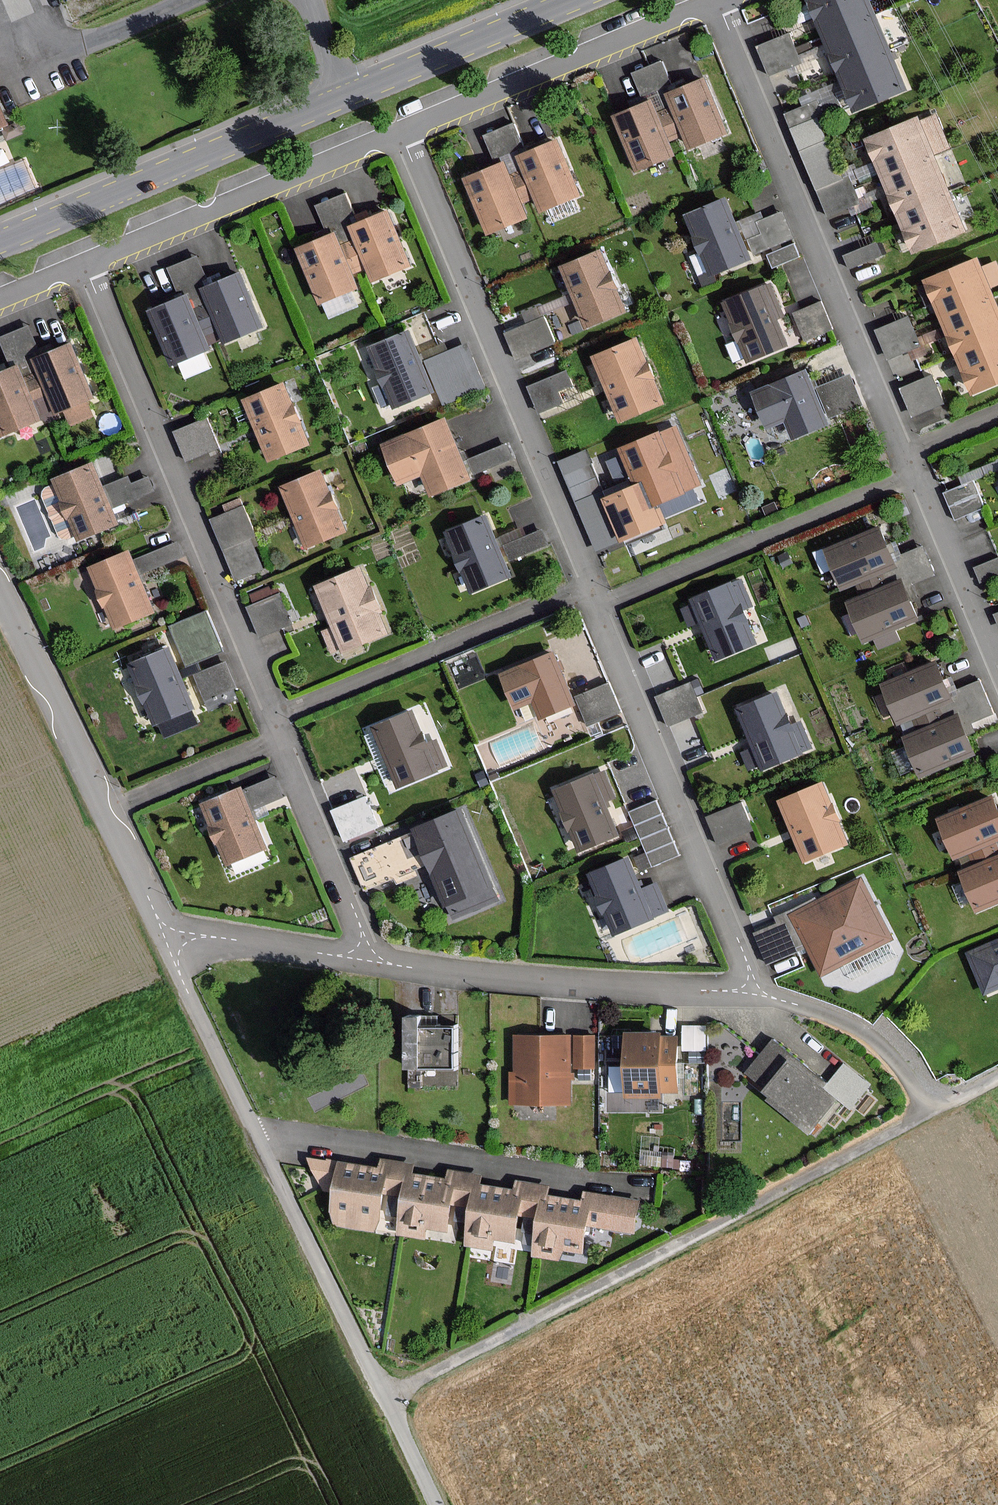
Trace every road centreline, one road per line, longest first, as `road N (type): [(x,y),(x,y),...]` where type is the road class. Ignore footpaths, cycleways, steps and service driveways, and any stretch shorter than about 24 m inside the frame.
road 1 (residential): [(405,130),(753,991)]
road 2 (residential): [(87,265),(370,959)]
road 3 (residential): [(717,1),(997,674)]
road 4 (tertiary): [(0,245),(573,0)]
road 5 (residential): [(162,938),(383,1393)]
road 6 (residential): [(370,959),(753,991)]
road 7 (residential): [(0,598),(162,938)]
road 8 (residential): [(87,265),(405,130)]
road 9 (residential): [(405,130),(717,1)]
road 10 (residential): [(753,991),(870,1036),(929,1111)]
road 11 (residential): [(162,938),(205,936),(370,959)]
road 12 (track): [(383,1393),(437,1504)]

